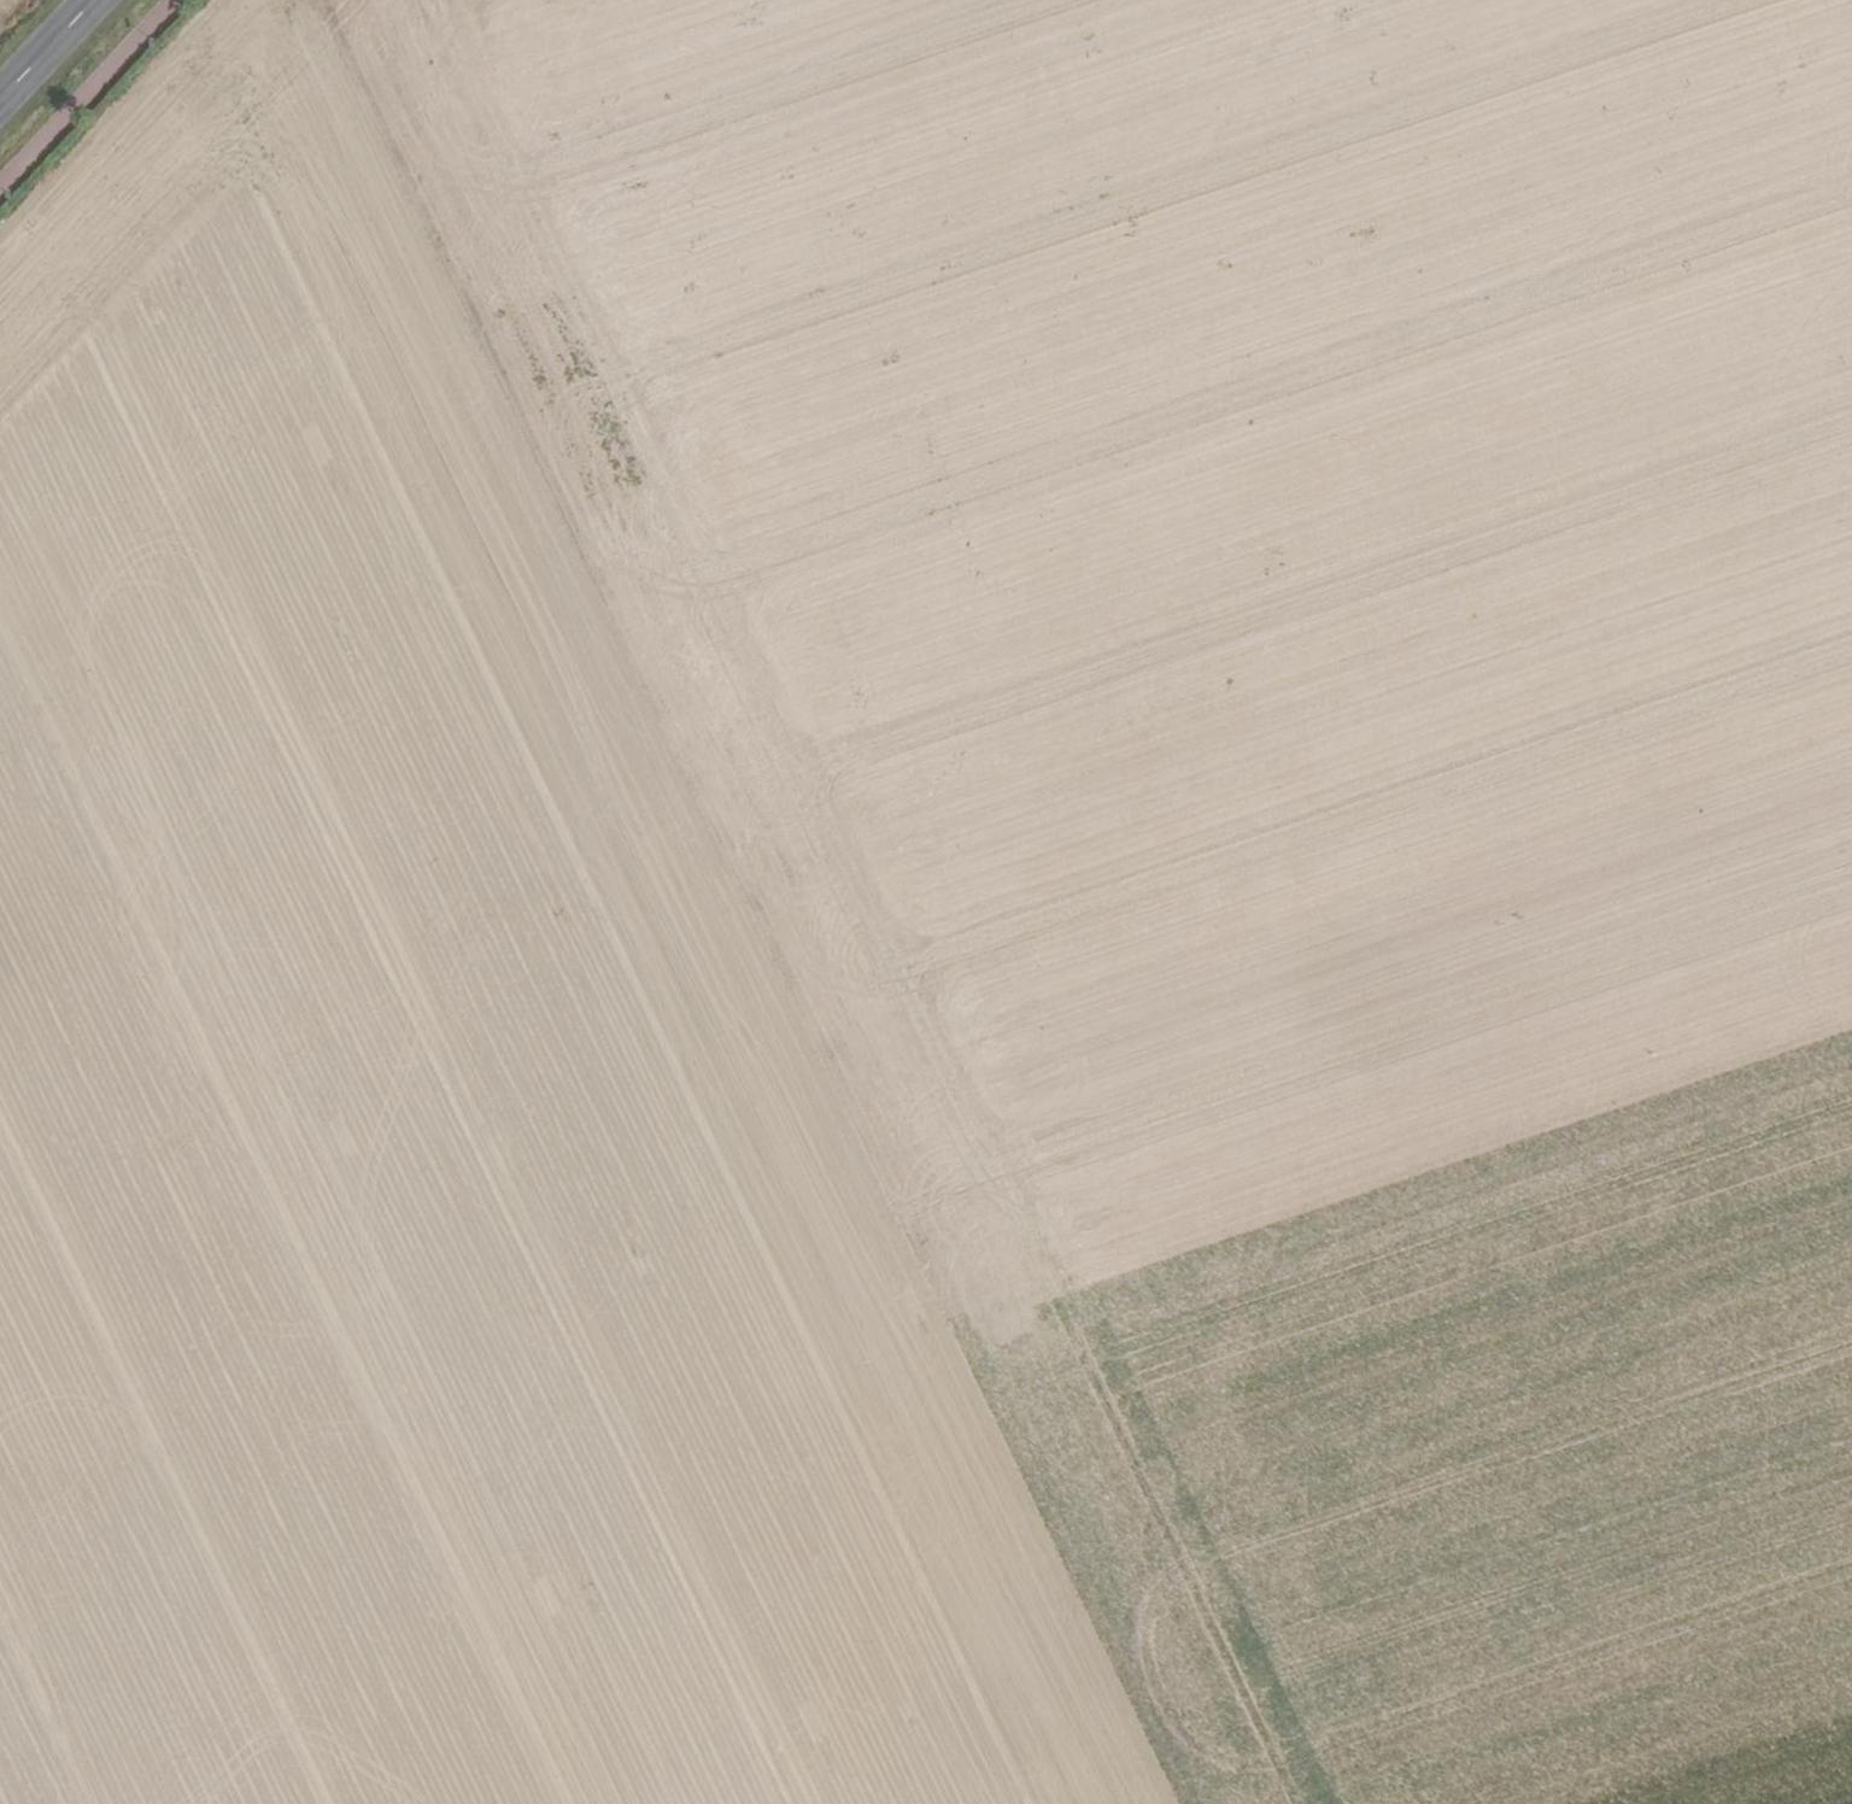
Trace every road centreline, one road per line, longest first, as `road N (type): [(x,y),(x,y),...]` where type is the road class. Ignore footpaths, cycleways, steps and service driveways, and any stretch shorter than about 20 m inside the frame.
road 1 (primary): [(0,103),(96,0)]

